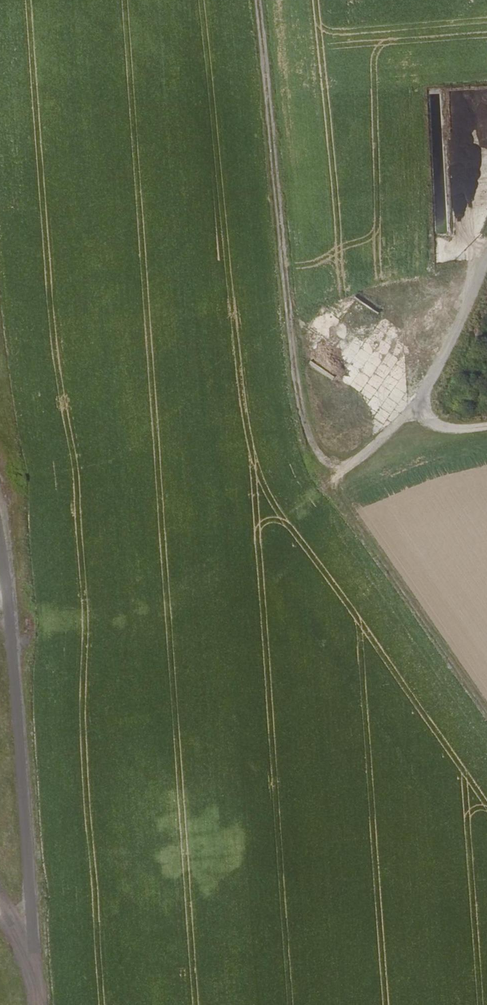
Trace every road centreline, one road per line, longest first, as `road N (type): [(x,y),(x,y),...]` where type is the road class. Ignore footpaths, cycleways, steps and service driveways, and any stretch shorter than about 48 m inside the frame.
road 1 (track): [(486,711),(332,483),(308,434),(297,393),(260,0)]
road 2 (track): [(486,259),(420,402),(332,483),(204,564),(84,608),(11,617)]

